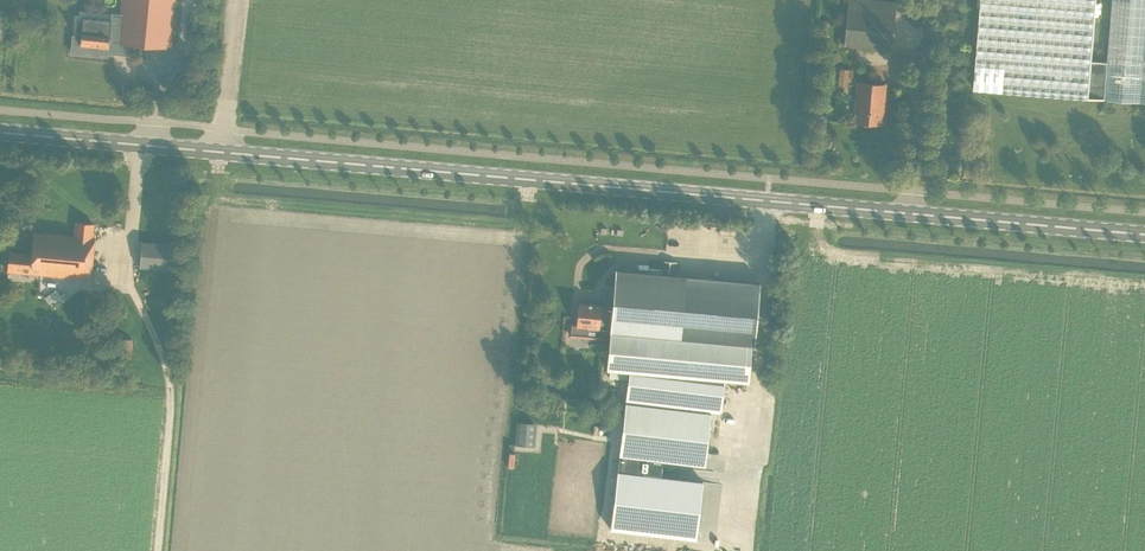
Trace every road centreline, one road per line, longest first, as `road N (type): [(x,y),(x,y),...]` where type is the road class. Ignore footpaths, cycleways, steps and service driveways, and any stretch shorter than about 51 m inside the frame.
road 1 (secondary): [(1144,232),(0,132)]
road 2 (track): [(163,354),(170,442),(160,550)]

